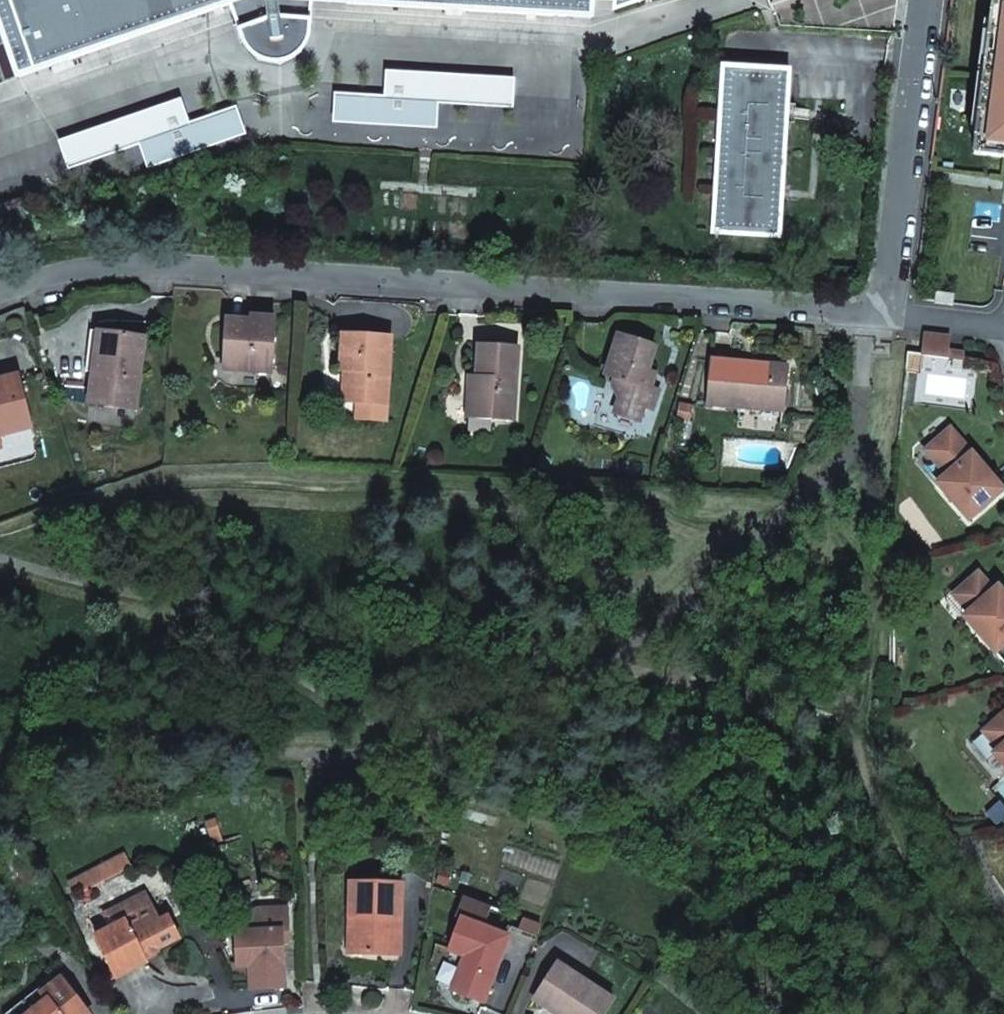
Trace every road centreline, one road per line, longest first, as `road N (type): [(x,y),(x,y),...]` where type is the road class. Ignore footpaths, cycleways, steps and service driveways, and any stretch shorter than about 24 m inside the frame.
road 1 (residential): [(885,314),(96,268),(0,300)]
road 2 (unclassified): [(928,0),(885,314)]

